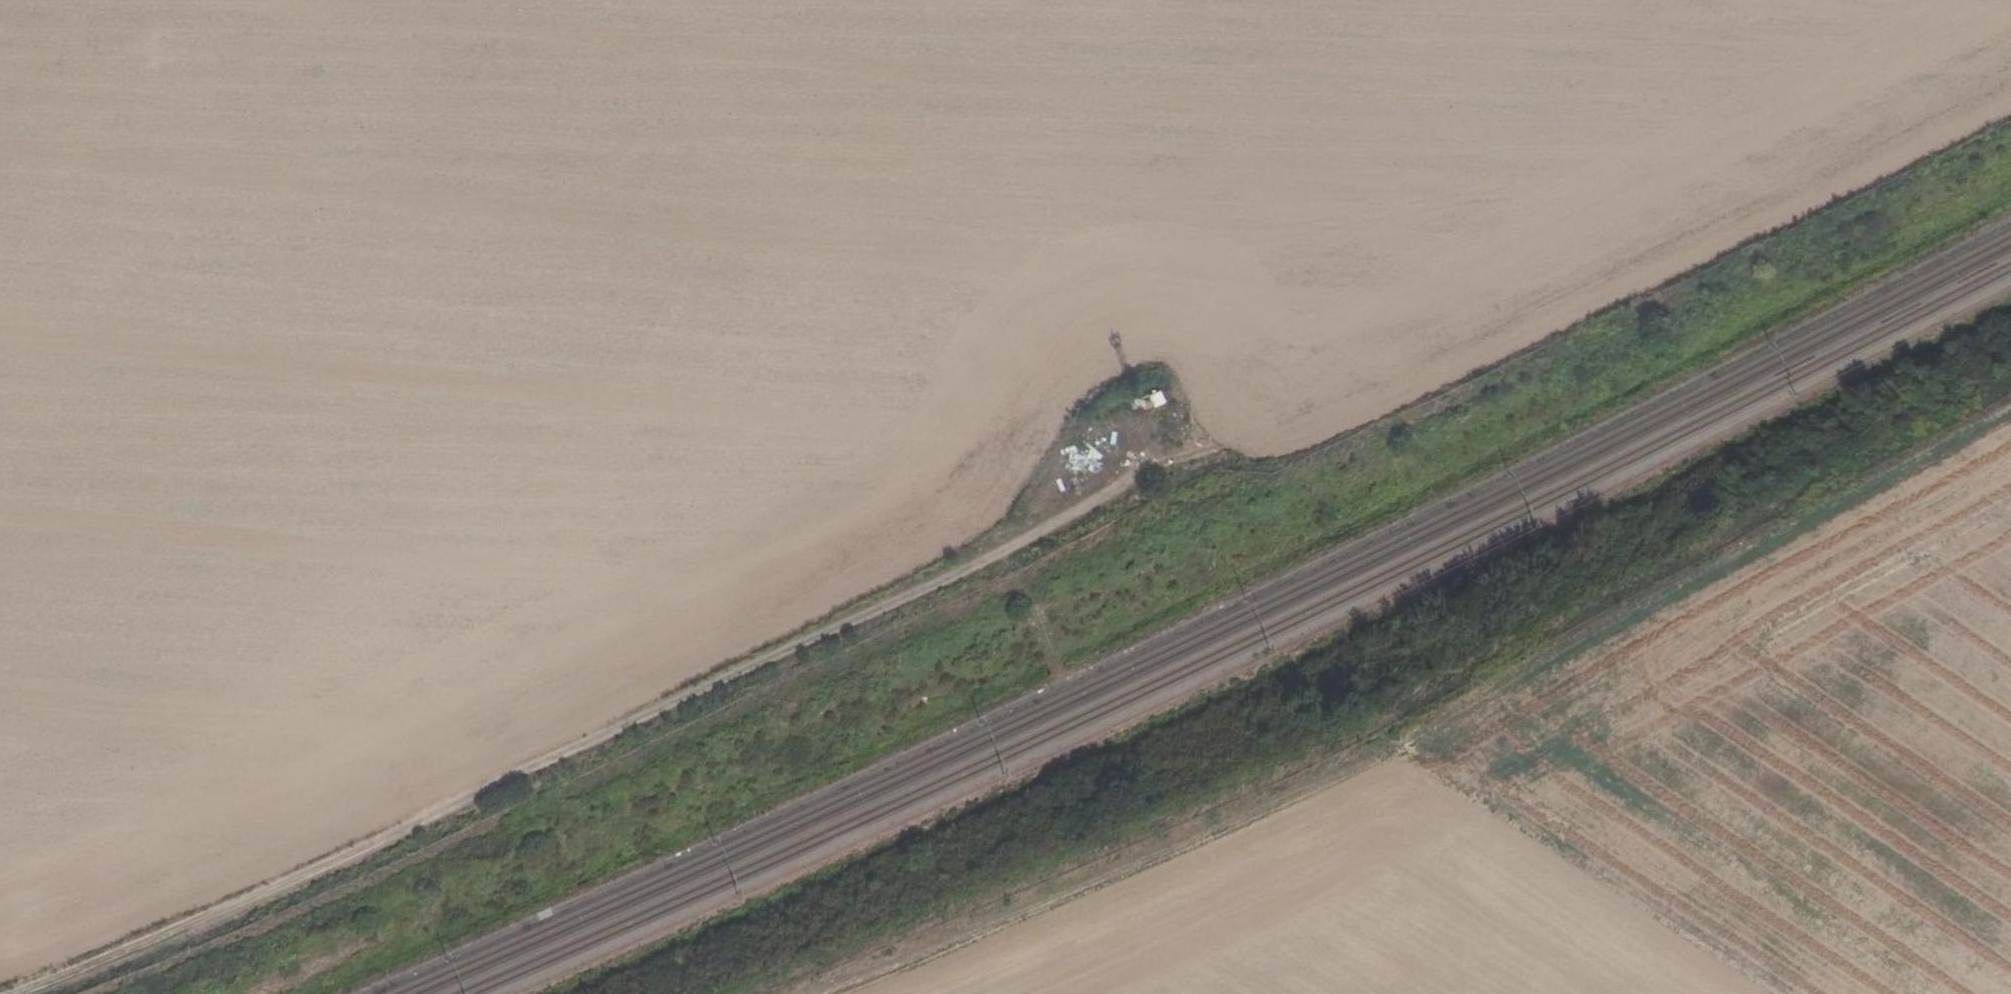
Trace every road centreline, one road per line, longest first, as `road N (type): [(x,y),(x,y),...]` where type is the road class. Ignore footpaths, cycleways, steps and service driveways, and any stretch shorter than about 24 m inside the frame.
road 1 (track): [(18,993),(548,762),(1000,553),(1143,475)]

